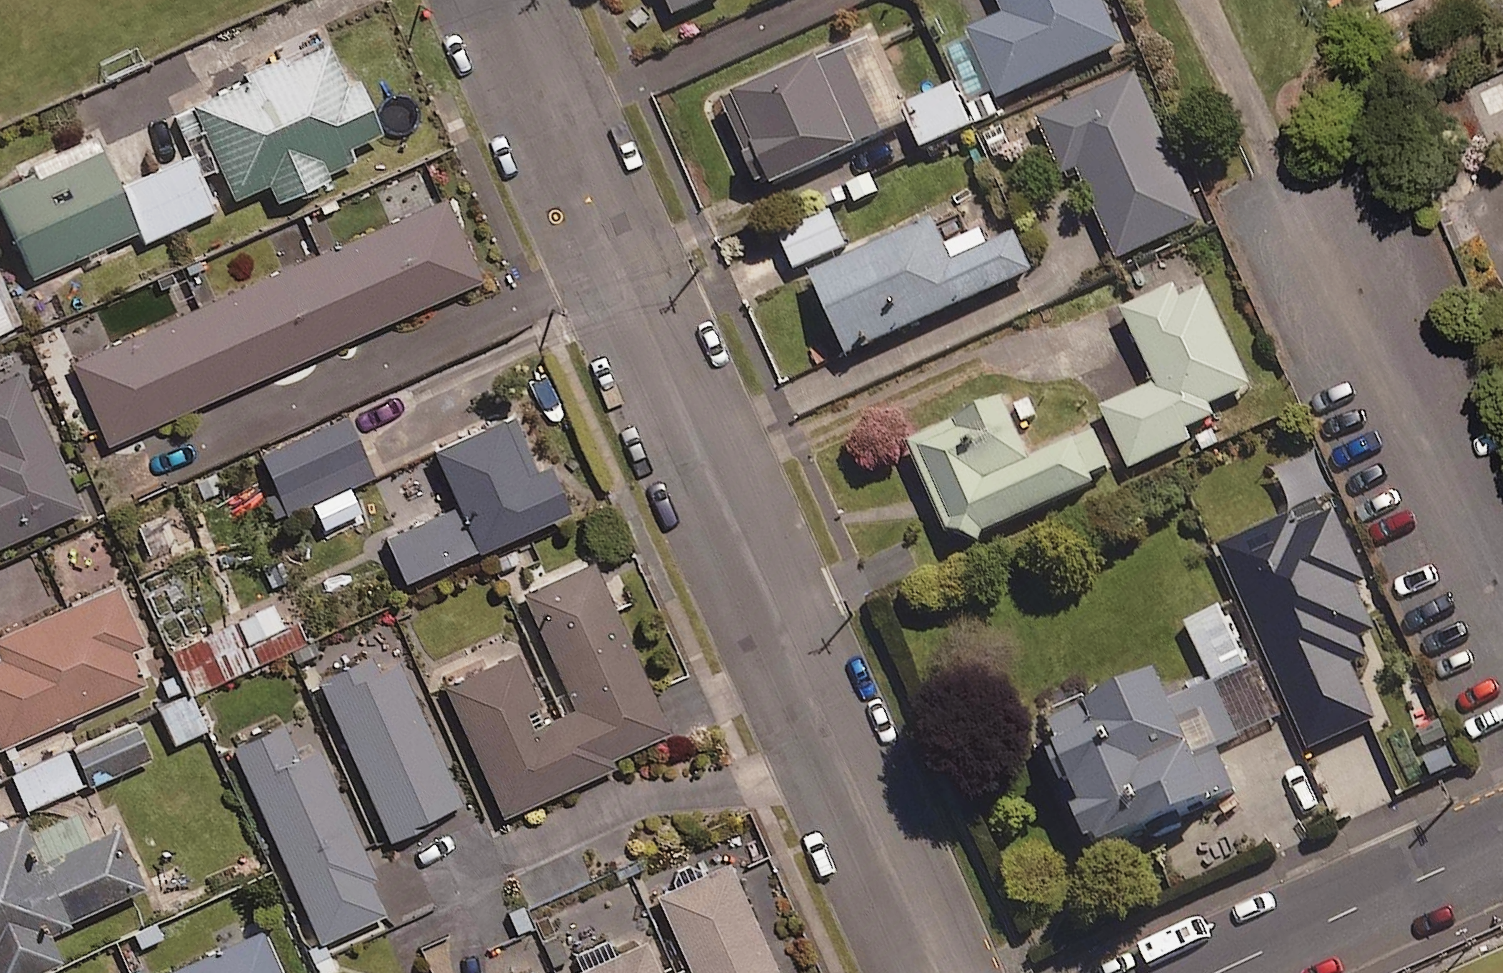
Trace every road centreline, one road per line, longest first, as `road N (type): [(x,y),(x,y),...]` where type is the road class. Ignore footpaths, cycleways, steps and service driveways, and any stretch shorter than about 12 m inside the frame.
road 1 (residential): [(499,0),(941,972)]
road 2 (residential): [(1220,972),(1502,847)]

